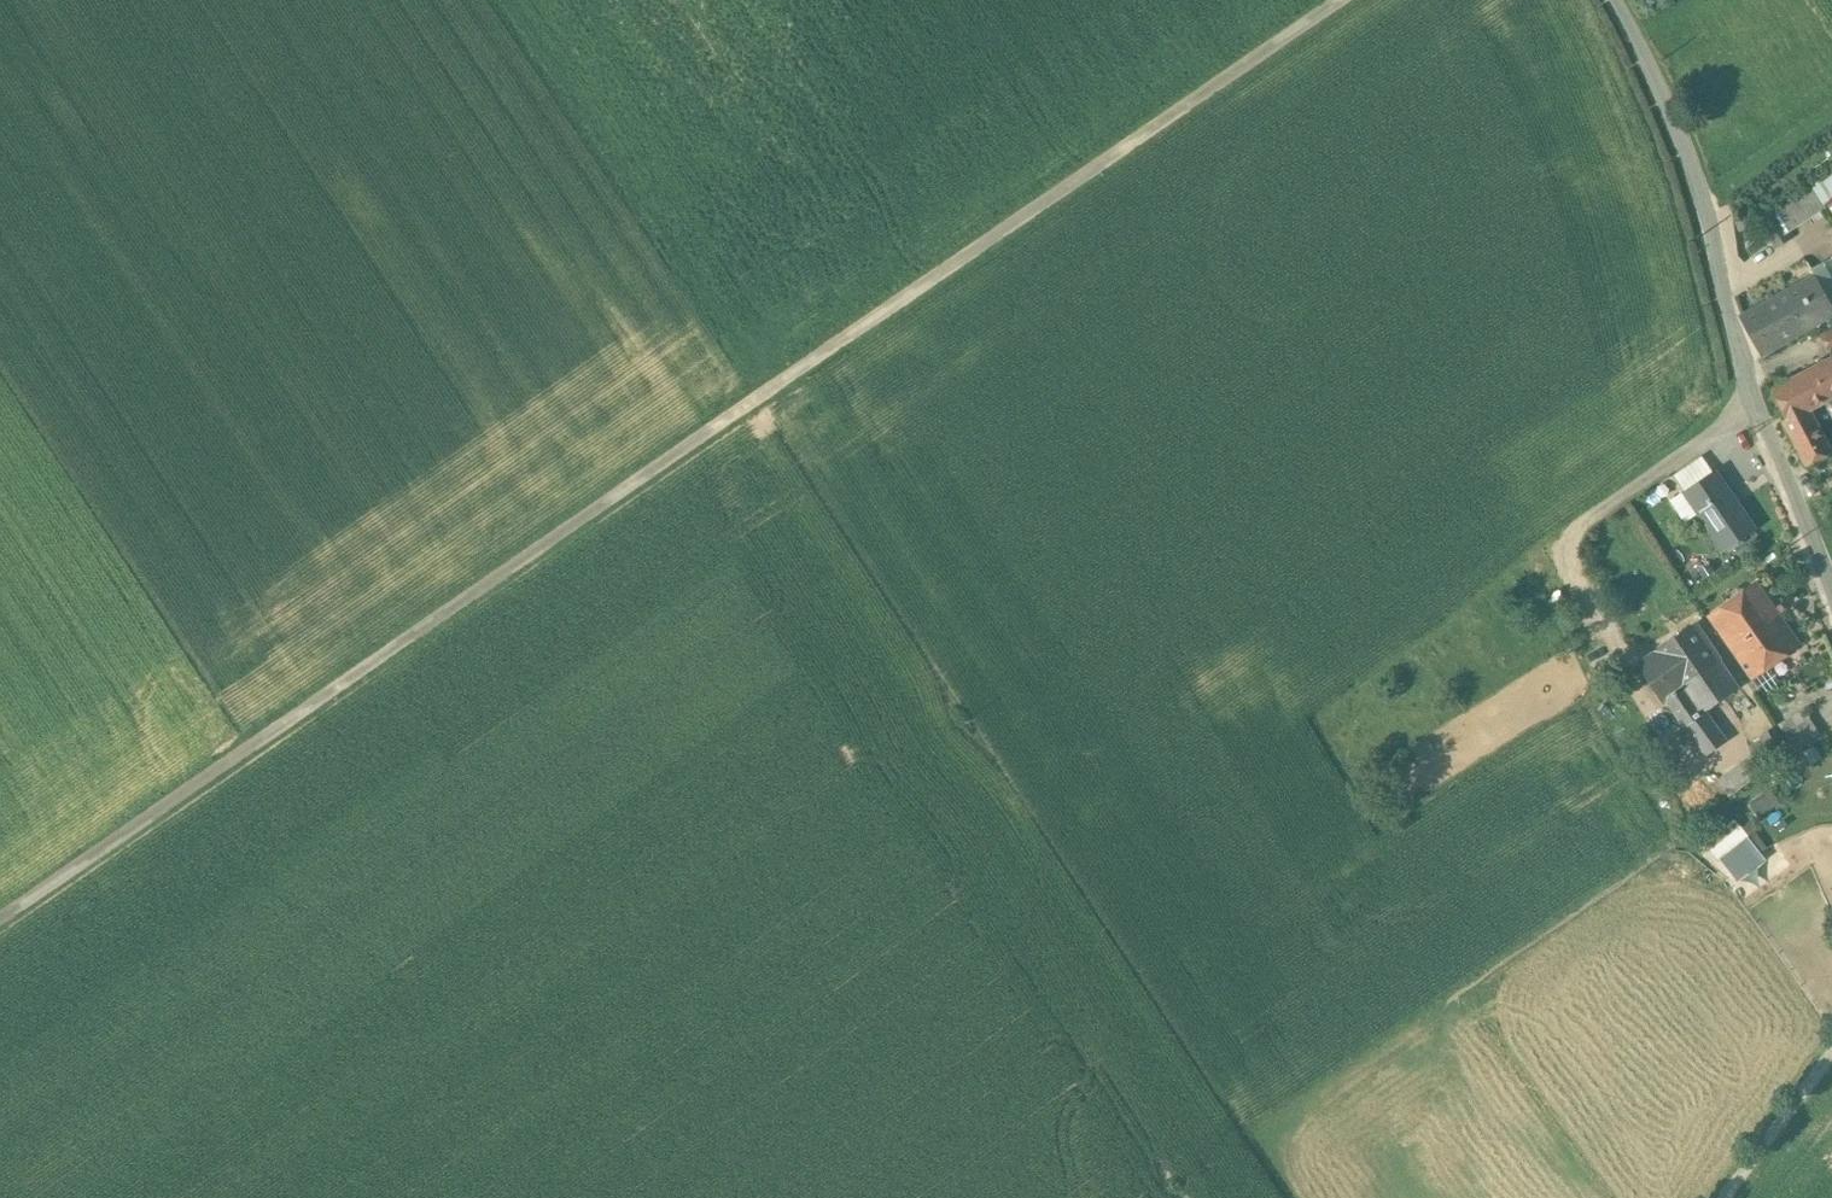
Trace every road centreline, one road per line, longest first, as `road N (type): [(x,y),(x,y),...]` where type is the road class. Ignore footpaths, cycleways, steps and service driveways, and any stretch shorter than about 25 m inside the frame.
road 1 (track): [(0,920),(1346,0)]
road 2 (unclassified): [(1831,579),(1758,379),(1685,121),(1618,0)]
road 3 (track): [(1831,1058),(1728,1197)]

